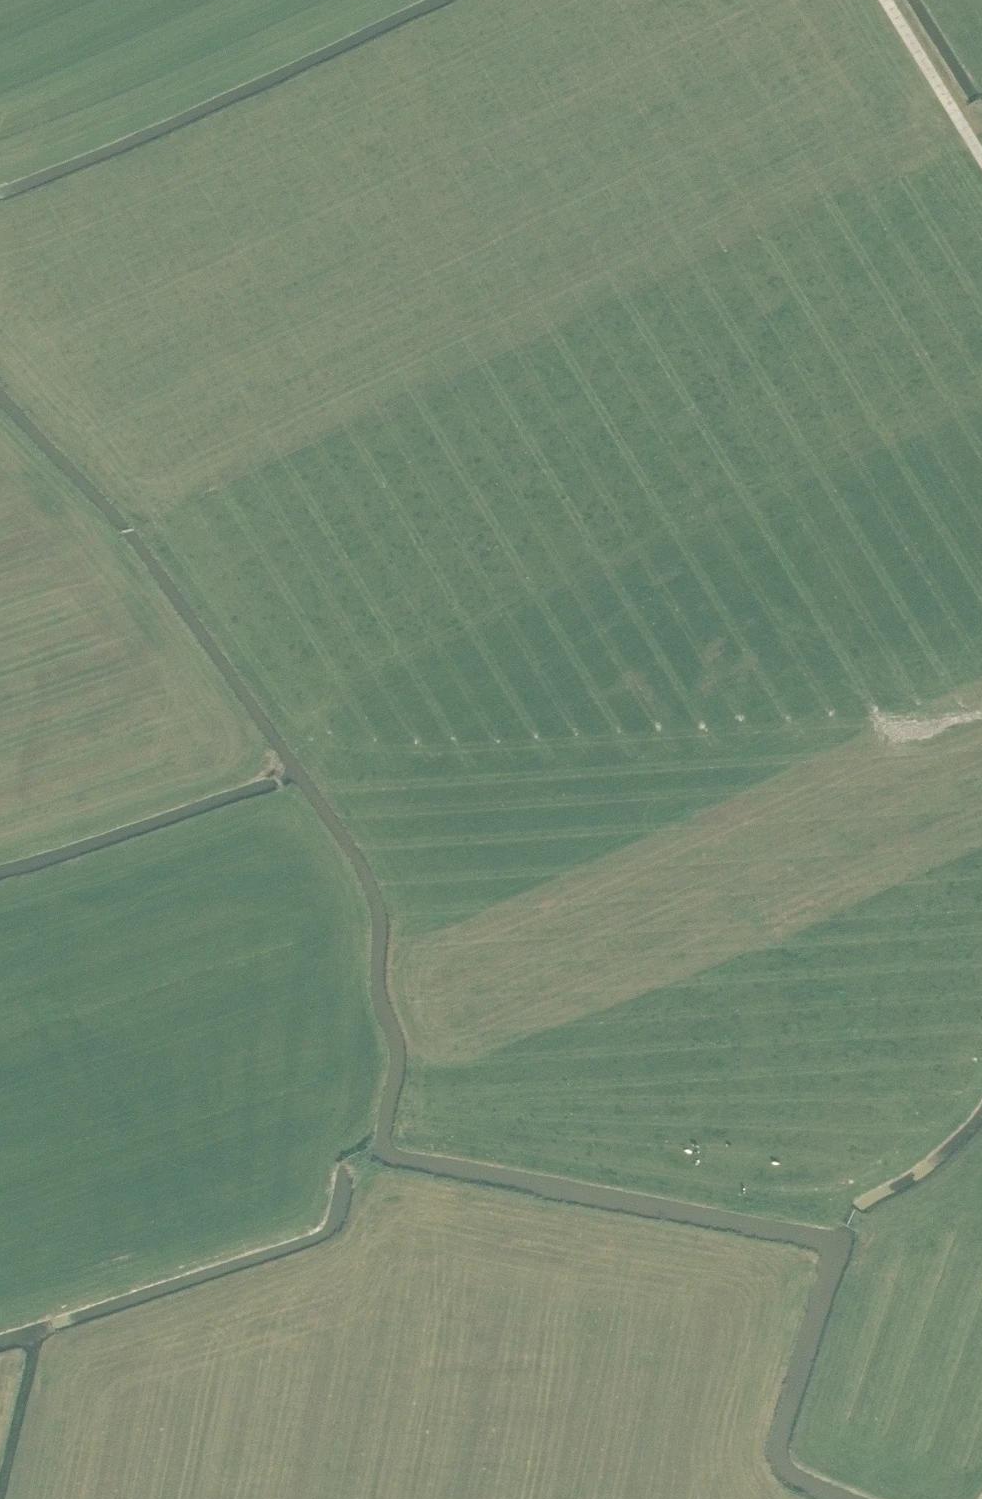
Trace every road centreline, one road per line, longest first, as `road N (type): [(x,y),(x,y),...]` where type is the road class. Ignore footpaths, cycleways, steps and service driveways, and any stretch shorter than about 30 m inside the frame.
road 1 (track): [(981,155),(887,0)]

